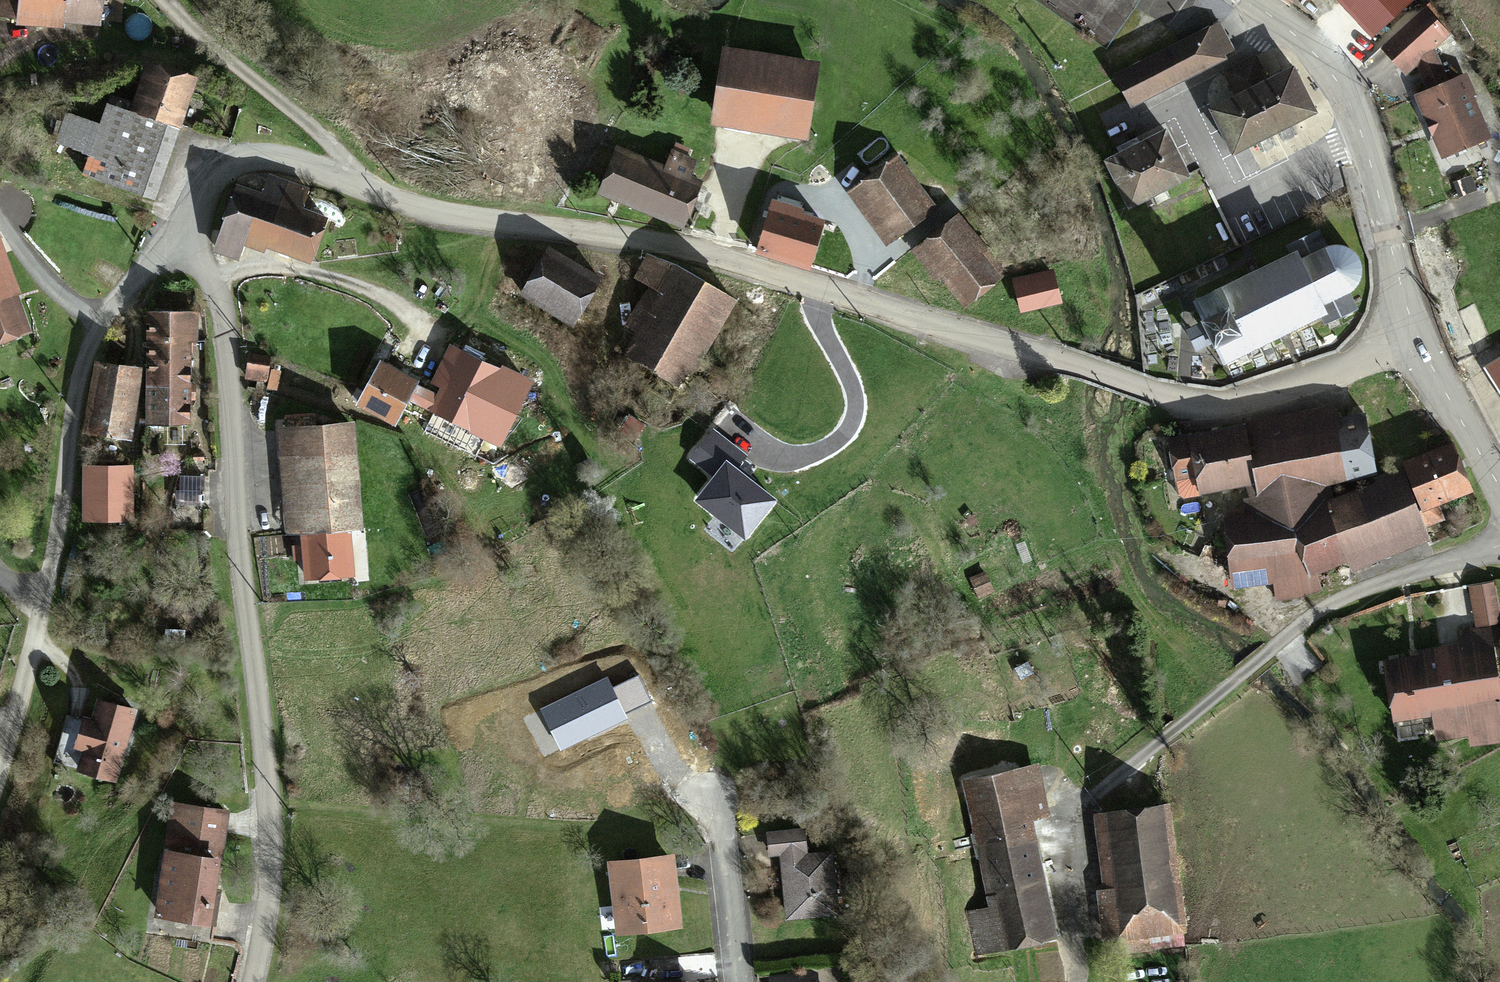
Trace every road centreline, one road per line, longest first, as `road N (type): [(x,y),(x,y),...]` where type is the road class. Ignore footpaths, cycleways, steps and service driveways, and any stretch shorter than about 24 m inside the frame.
road 1 (residential): [(178,243),(229,163),(265,151),(439,212),(744,262),(1163,393),(1222,398),(1354,364),(1410,332)]
road 2 (residential): [(178,243),(215,282),(221,302),(262,704),(272,874),(250,981)]
road 3 (residential): [(1072,812),(1320,608),(1499,547)]
road 4 (residential): [(0,758),(54,555),(79,371),(101,318)]
road 5 (tertiary): [(1410,332),(1351,103),(1337,75),(1250,0)]
road 6 (track): [(165,0),(325,137),(346,174)]
road 7 (tertiary): [(1499,497),(1410,332)]
road 8 (residential): [(742,981),(724,823)]
road 9 (residential): [(101,318),(45,278),(0,218)]

